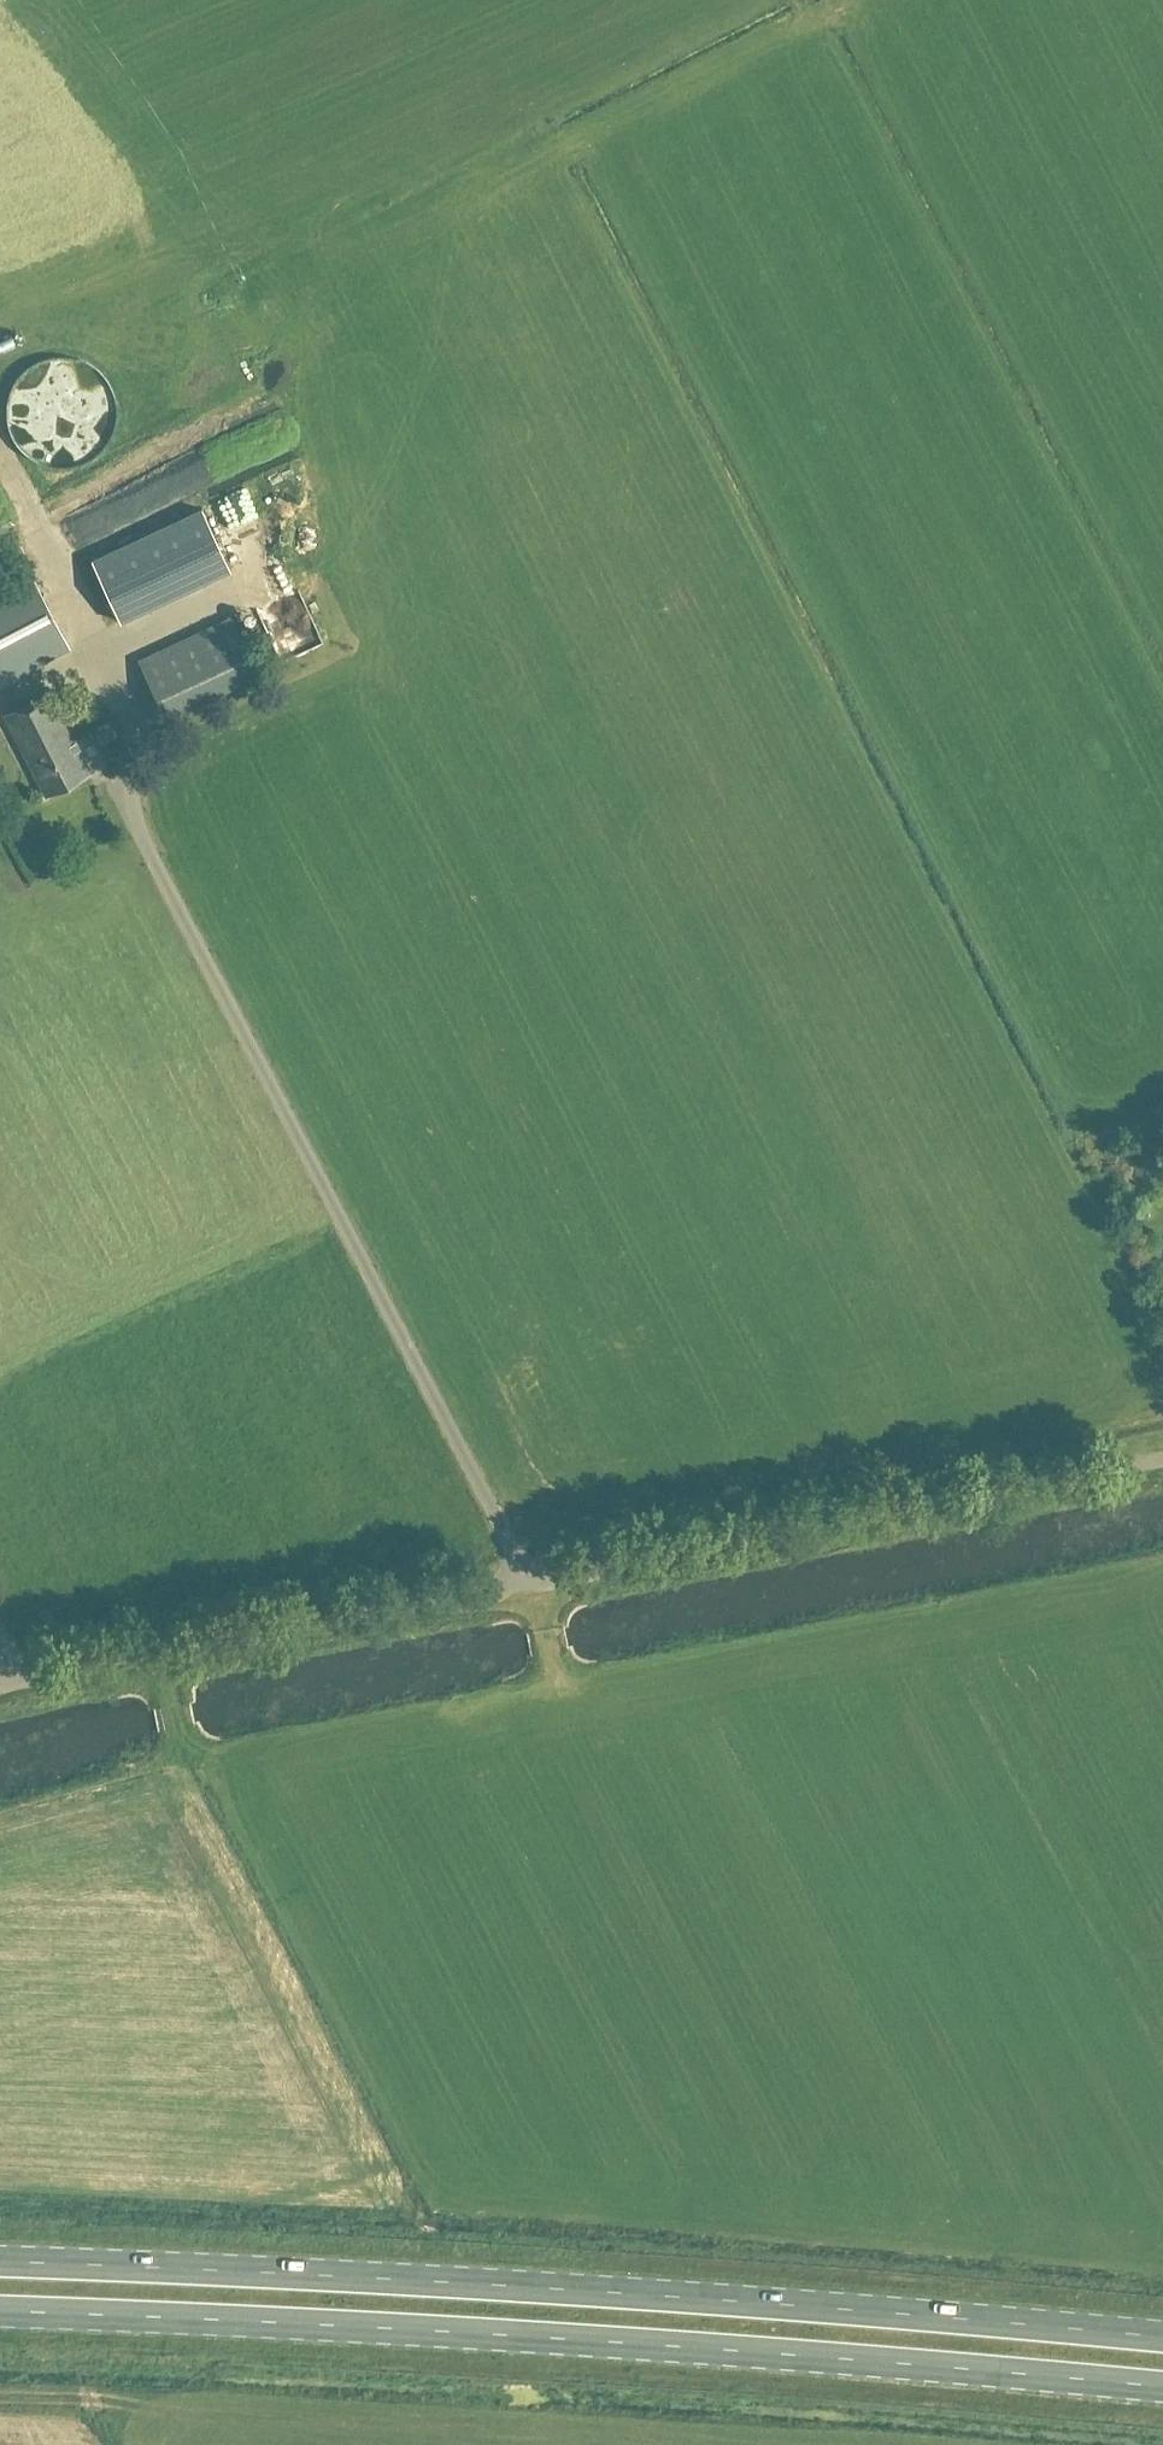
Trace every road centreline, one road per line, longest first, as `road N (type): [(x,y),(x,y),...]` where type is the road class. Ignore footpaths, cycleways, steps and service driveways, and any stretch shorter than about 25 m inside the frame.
road 1 (unclassified): [(0,1681),(1162,1454)]
road 2 (primary): [(0,2310),(617,2343),(1162,2388)]
road 3 (primary): [(1162,2339),(568,2290),(0,2263)]

